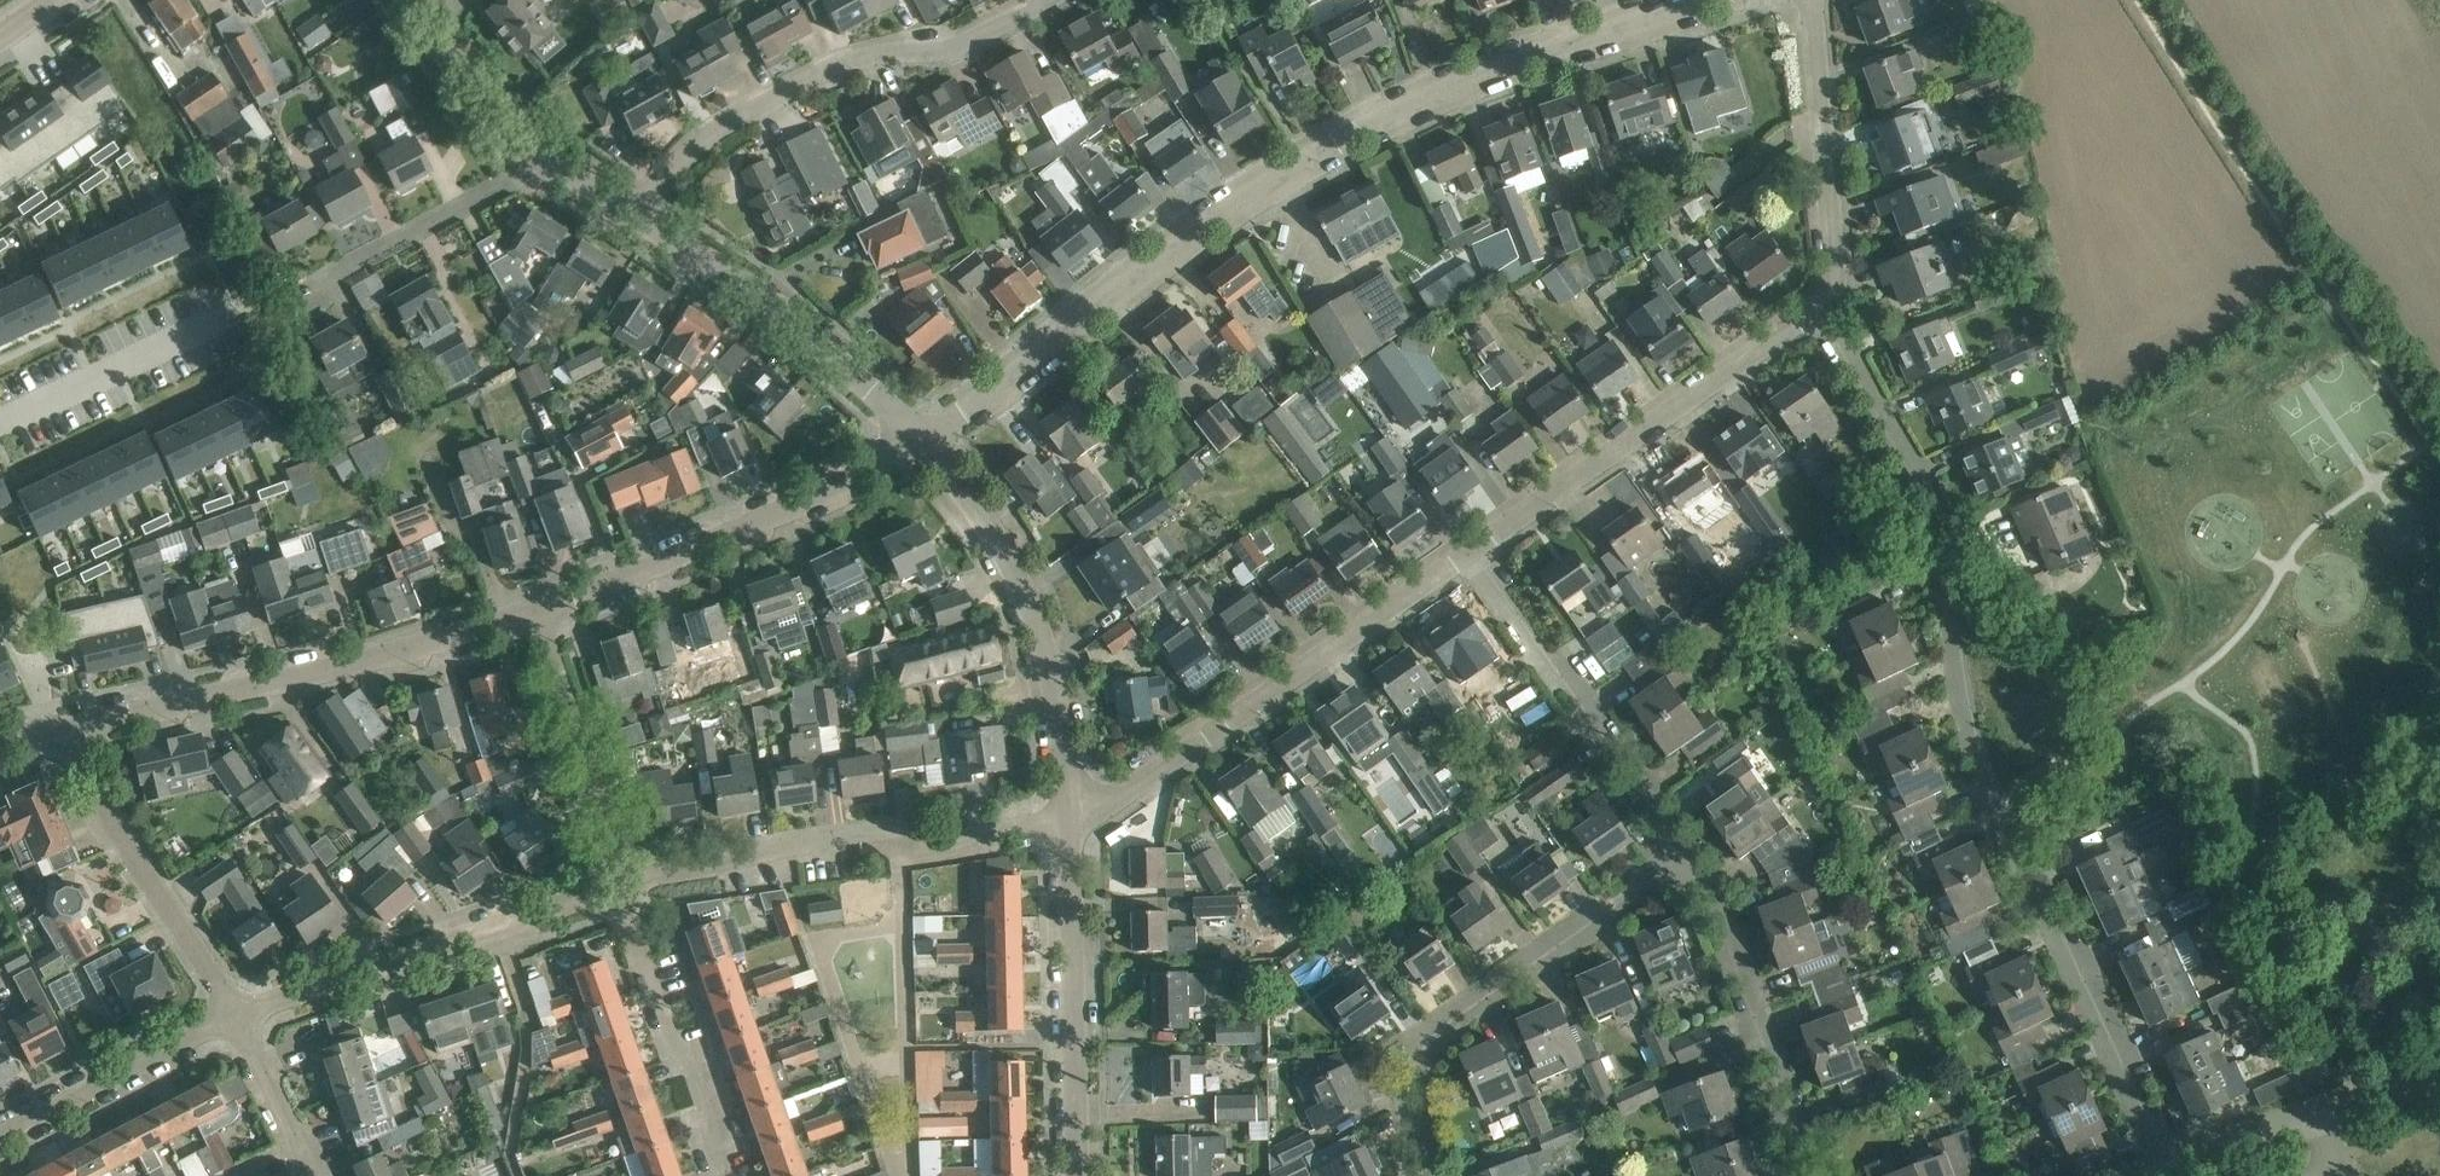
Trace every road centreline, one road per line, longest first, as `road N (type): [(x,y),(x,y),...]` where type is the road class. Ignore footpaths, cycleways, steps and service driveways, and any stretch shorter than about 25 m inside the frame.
road 1 (residential): [(2165,1170),(1982,781),(1926,483),(1825,304)]
road 2 (unclassified): [(926,438),(1200,226),(1351,138),(1452,88),(1706,0)]
road 3 (residential): [(1072,819),(1139,787),(1468,550)]
road 4 (residential): [(639,216),(715,134),(813,75),(882,54),(954,46),(1050,0)]
road 5 (unclassified): [(87,722),(545,606)]
road 6 (residential): [(1442,1175),(1427,1076),(1437,1033),(1463,1000),(1684,852)]
road 7 (residential): [(1468,550),(1825,304)]
road 8 (unclassified): [(1072,819),(1059,705),(1037,613),(997,536),(926,438)]
road 9 (unclassified): [(545,606),(772,518),(926,438)]
road 10 (residential): [(1684,852),(1468,550)]
road 11 (residential): [(238,1011),(584,894)]
road 12 (unclassified): [(926,438),(799,317),(639,216)]
road 13 (unclassified): [(1074,1175),(1072,819)]
road 14 (residential): [(1807,1175),(1716,905),(1684,852)]
road 15 (residential): [(238,1011),(101,790),(87,722)]
road 16 (residential): [(895,1175),(821,960),(836,934),(903,924)]
road 17 (residential): [(1825,304),(1834,264),(1813,0)]
road 18 (residential): [(298,285),(555,155)]
road 19 (residential): [(714,1175),(625,913)]
road 20 (residential): [(249,306),(0,424)]
road 21 (residential): [(0,1134),(238,1011)]
road 22 (residential): [(644,873),(859,835),(895,845)]
road 23 (residential): [(605,853),(545,606)]
road 24 (residential): [(909,1175),(903,924)]
road 25 (residential): [(314,1175),(238,1011)]
road 26 (residential): [(895,845),(1072,819)]
road 27 (unclassified): [(555,155),(488,95),(433,27)]
road 28 (unclassified): [(2165,1170),(2322,1114)]
road 29 (unclassified): [(2322,1114),(2439,1077)]

